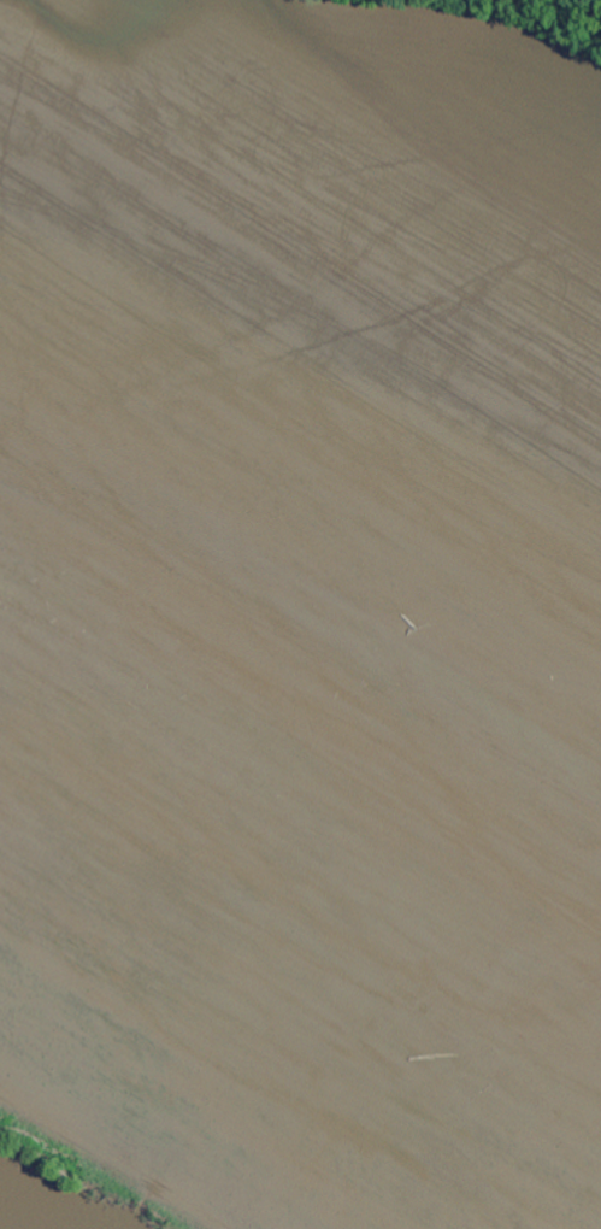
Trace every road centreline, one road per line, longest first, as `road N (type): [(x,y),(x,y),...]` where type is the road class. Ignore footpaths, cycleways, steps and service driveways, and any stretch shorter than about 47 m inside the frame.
road 1 (track): [(0,856),(593,1228)]

